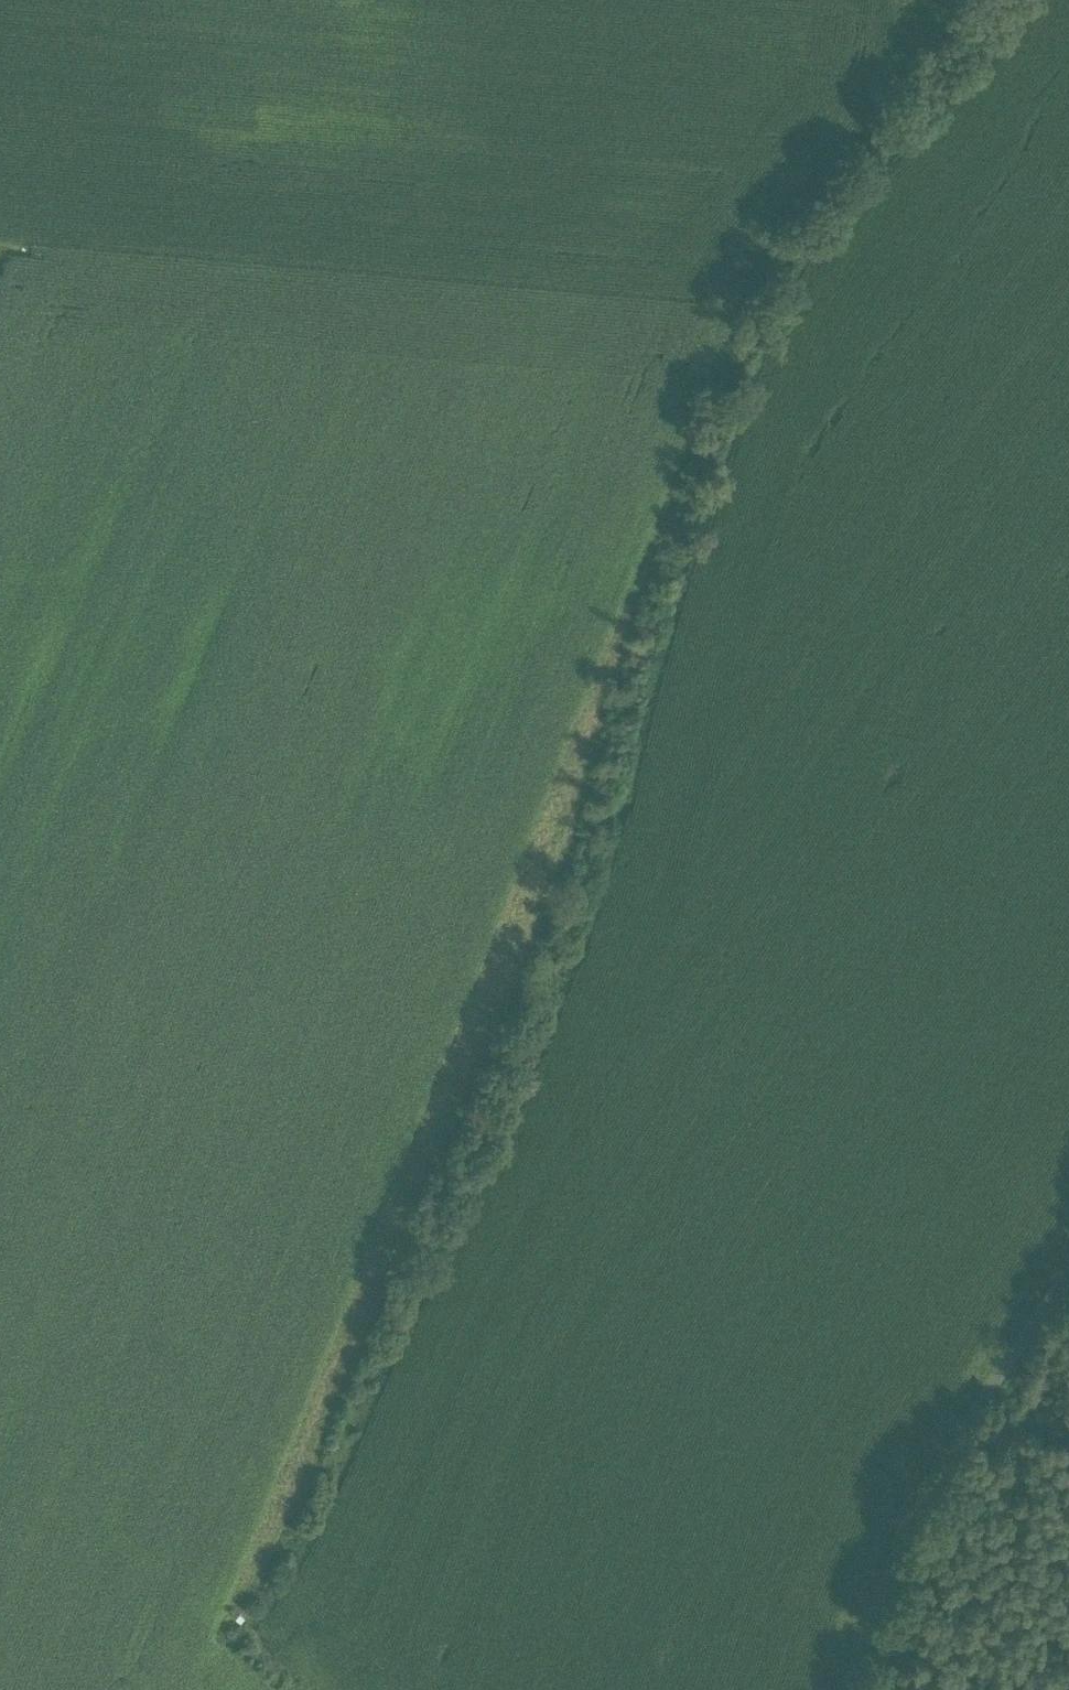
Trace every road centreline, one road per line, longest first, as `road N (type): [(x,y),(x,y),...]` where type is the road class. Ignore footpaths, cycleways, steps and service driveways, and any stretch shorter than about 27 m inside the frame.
road 1 (unclassified): [(852,1689),(925,1502),(1068,1287)]

